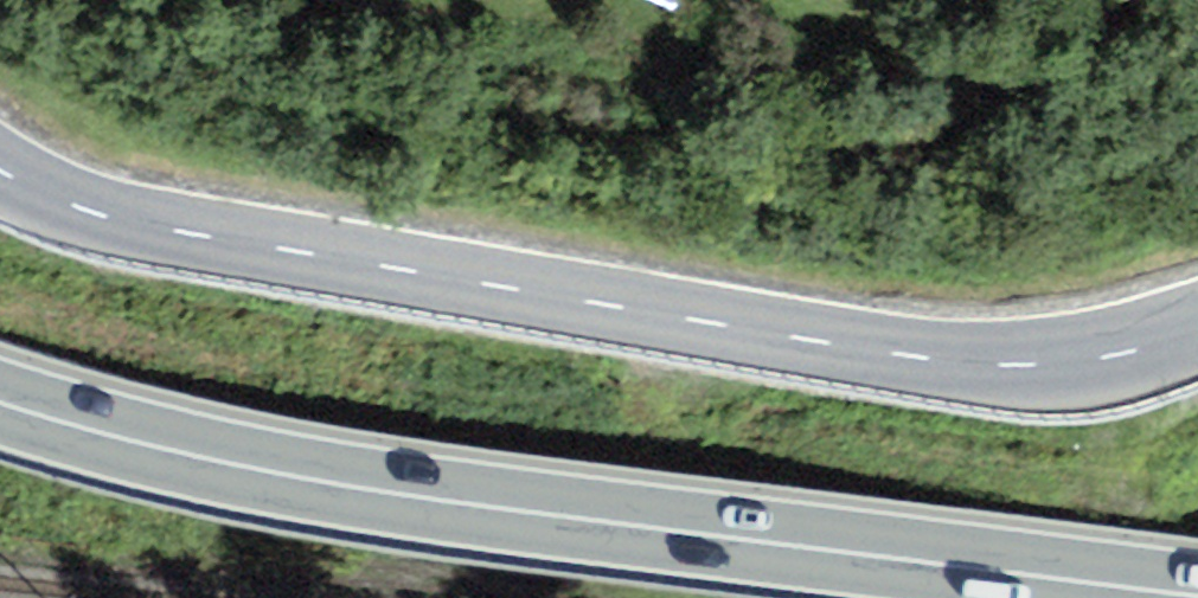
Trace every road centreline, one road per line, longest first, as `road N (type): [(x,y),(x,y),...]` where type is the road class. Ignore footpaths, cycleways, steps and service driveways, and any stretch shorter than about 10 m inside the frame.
road 1 (tertiary): [(1197,332),(1073,362),(885,353),(125,224),(0,170)]
road 2 (primary): [(0,402),(112,437),(328,482),(1190,597)]

